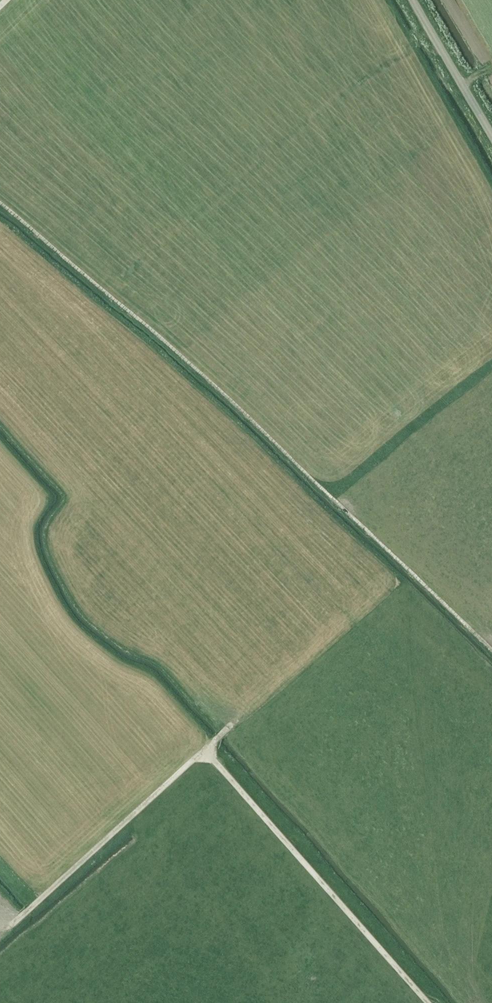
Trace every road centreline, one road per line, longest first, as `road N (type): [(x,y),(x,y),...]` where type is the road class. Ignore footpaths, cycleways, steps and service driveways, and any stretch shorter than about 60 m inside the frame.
road 1 (unclassified): [(491,138),(415,0)]

